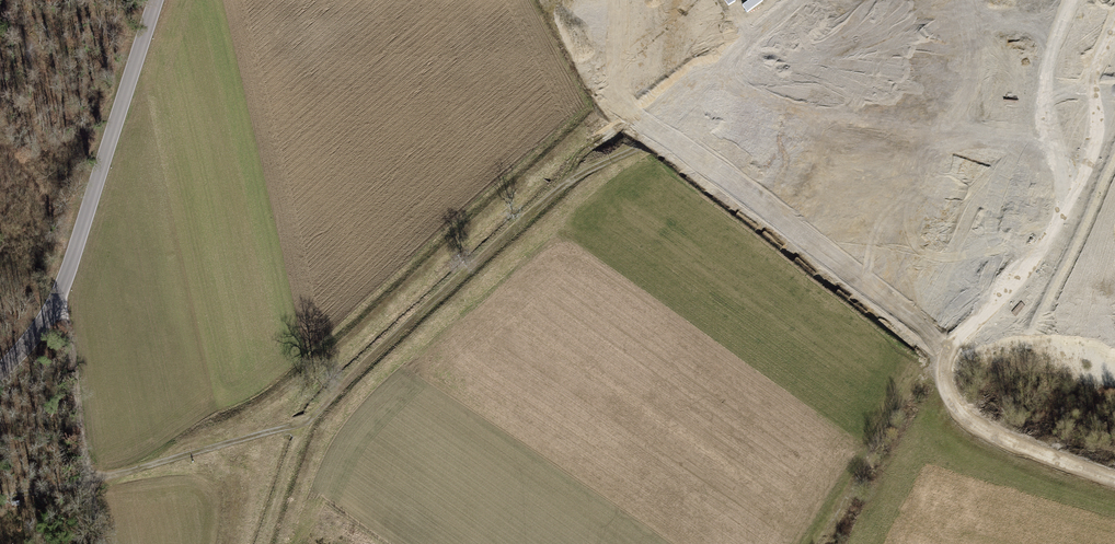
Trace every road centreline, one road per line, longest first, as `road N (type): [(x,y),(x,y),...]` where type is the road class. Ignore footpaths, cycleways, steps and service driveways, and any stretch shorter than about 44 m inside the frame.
road 1 (track): [(952,0),(835,16),(796,31),(713,103),(588,168),(544,200),(305,424),(0,496)]
road 2 (tertiary): [(0,371),(50,313),(73,261),(155,0)]
road 3 (track): [(101,543),(65,309),(56,300)]

